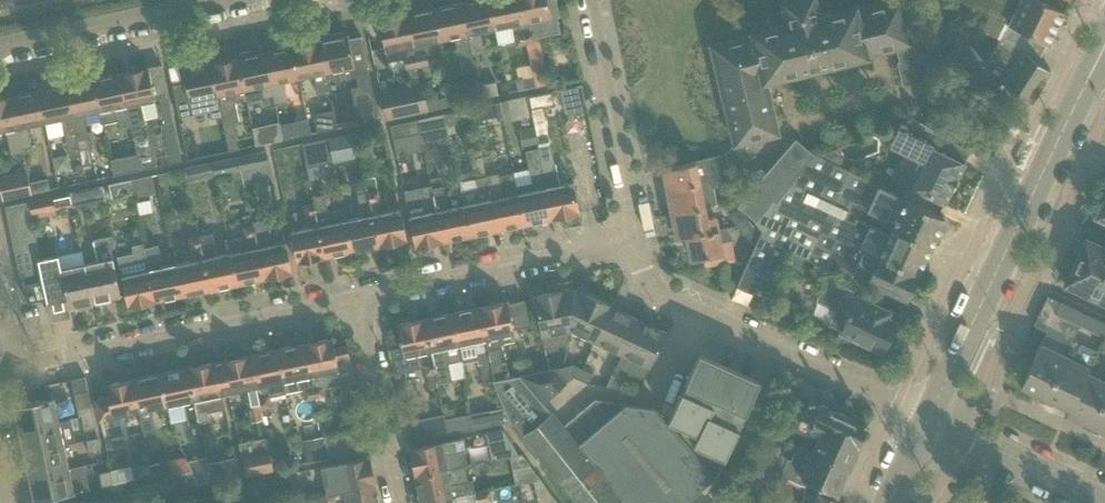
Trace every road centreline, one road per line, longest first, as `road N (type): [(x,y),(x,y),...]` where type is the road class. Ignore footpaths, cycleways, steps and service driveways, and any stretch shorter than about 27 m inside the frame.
road 1 (secondary): [(927,420),(1104,51)]
road 2 (residential): [(927,420),(654,293),(632,244)]
road 3 (residential): [(6,367),(353,299)]
road 4 (residential): [(353,299),(632,244)]
road 5 (residential): [(0,53),(250,0)]
road 6 (residential): [(632,244),(593,0)]
road 7 (residential): [(397,502),(353,299)]
road 8 (residential): [(927,420),(1104,502)]

